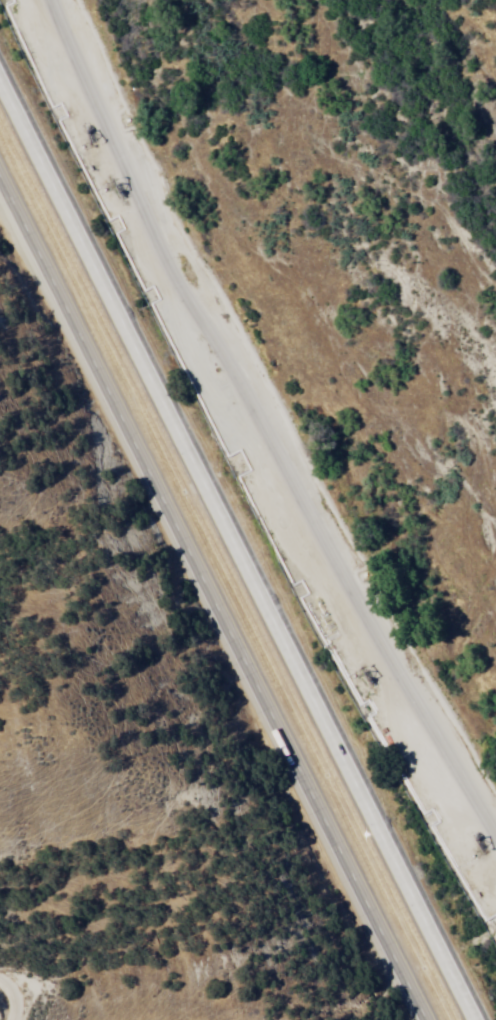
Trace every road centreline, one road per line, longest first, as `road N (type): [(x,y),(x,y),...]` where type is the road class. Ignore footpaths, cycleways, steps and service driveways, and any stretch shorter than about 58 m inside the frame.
road 1 (motorway): [(473,1019),(0,76)]
road 2 (residential): [(55,0),(191,312),(426,698),(495,834)]
road 3 (motorway): [(0,182),(421,1019)]

